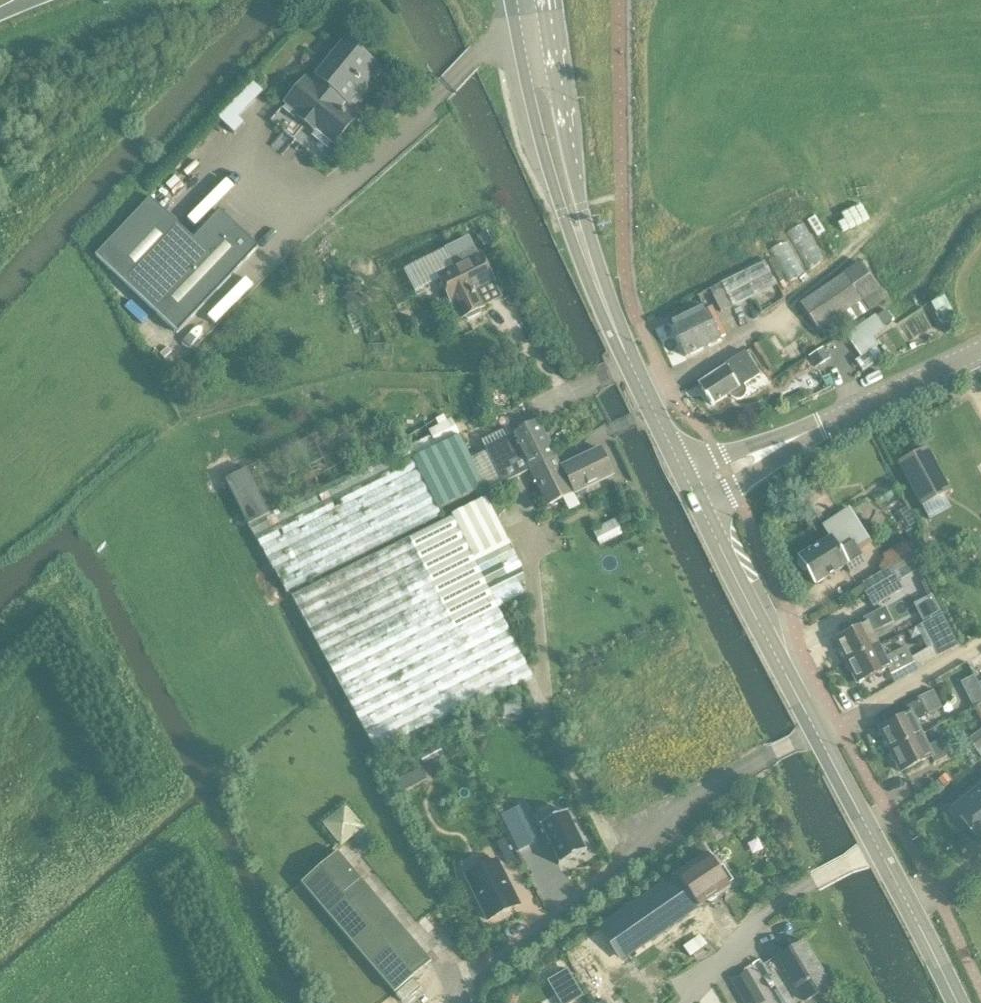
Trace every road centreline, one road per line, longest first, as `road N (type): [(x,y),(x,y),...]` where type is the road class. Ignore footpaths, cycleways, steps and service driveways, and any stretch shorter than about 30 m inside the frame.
road 1 (tertiary): [(701,510),(877,847)]
road 2 (tertiary): [(509,0),(549,180),(585,246)]
road 3 (tertiary): [(585,246),(548,0)]
road 4 (residential): [(877,847),(769,910),(687,1002)]
road 5 (tertiary): [(585,246),(682,473)]
road 6 (tertiary): [(774,449),(980,350)]
road 7 (tertiary): [(877,847),(957,1002)]

